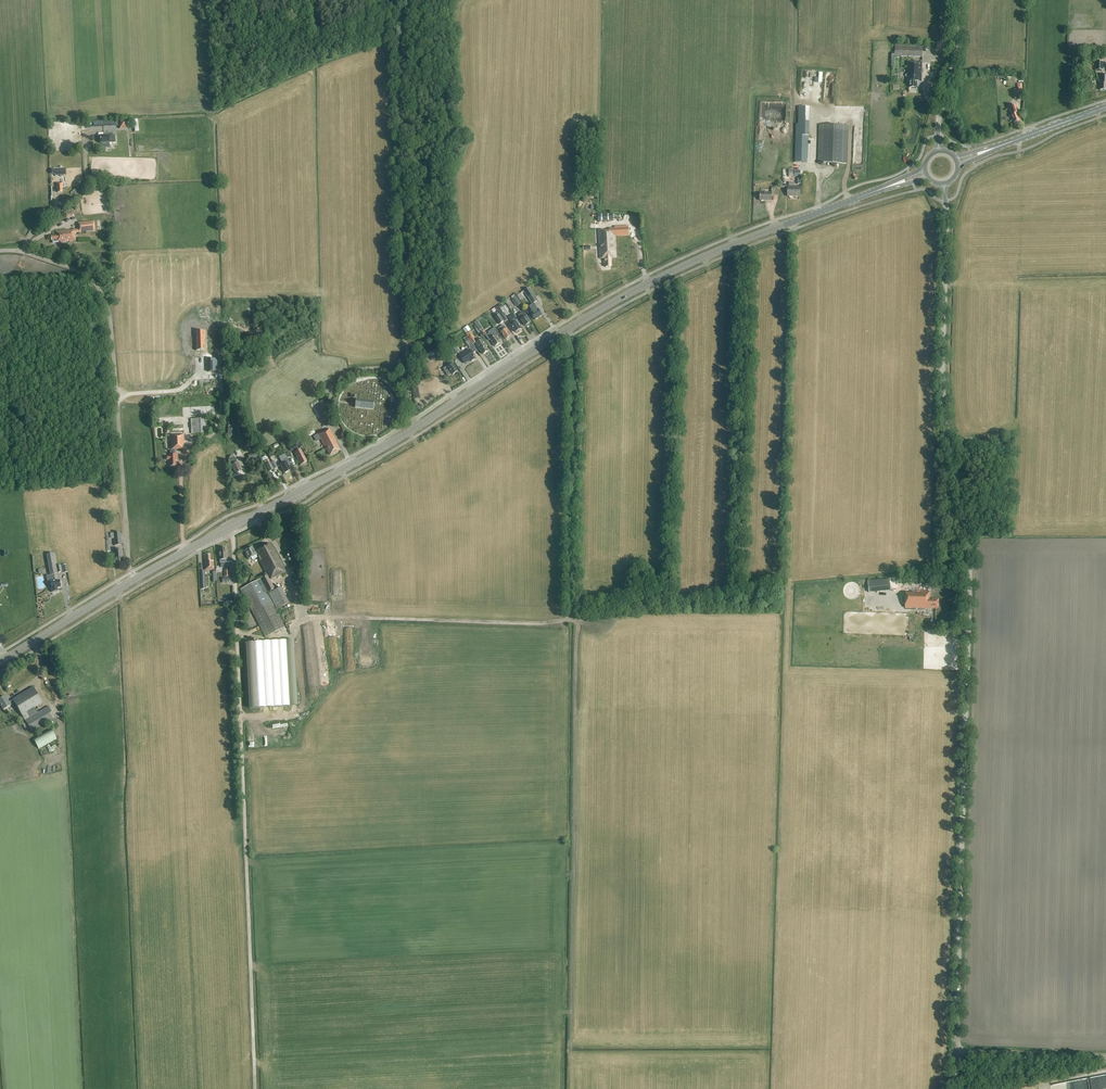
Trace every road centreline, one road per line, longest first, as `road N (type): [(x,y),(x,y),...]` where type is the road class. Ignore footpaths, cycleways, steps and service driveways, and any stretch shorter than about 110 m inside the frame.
road 1 (tertiary): [(955,1051),(968,545),(938,404),(944,184)]
road 2 (primary): [(412,431),(649,283),(884,188)]
road 3 (track): [(409,423),(399,55),(409,0)]
road 4 (track): [(0,250),(79,270),(108,303),(131,572)]
road 5 (primary): [(186,551),(349,466)]
road 6 (track): [(795,0),(793,102),(851,123)]
road 7 (primary): [(0,663),(135,579)]
road 8 (tertiary): [(939,151),(957,0)]
road 9 (unclassified): [(955,1051),(1105,1057)]
road 10 (track): [(184,544),(187,411)]

